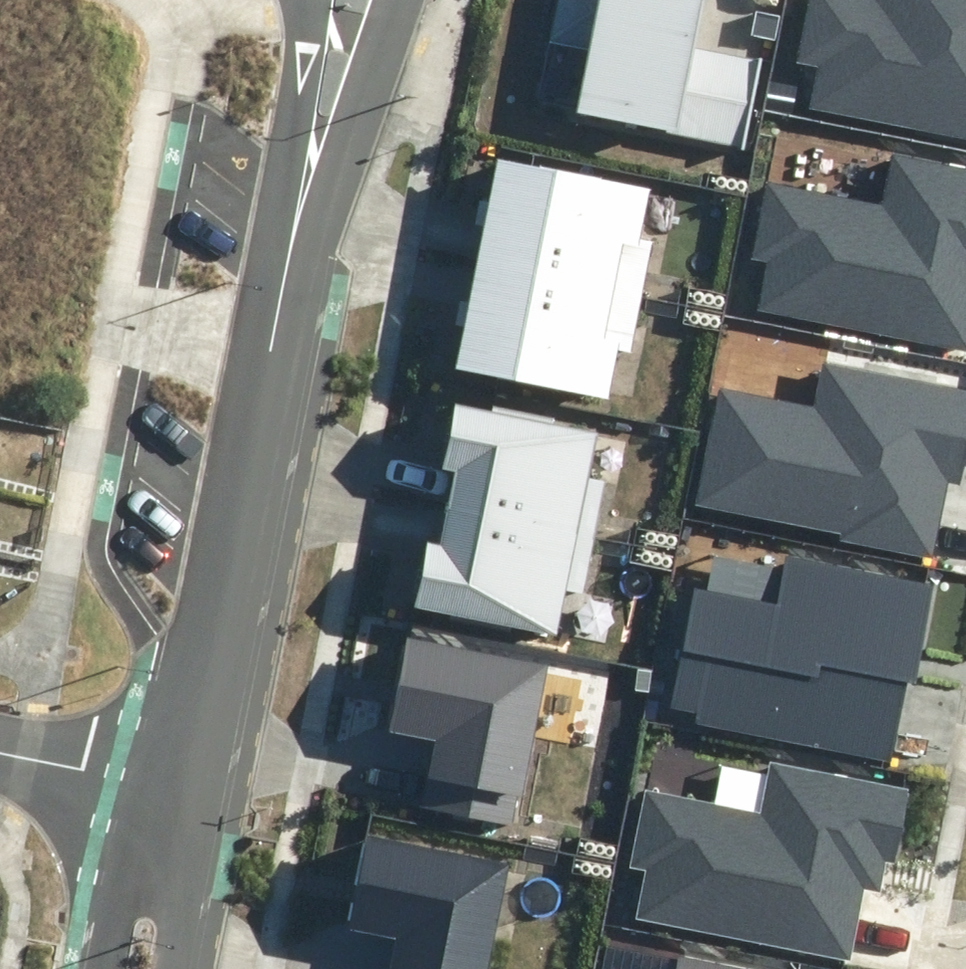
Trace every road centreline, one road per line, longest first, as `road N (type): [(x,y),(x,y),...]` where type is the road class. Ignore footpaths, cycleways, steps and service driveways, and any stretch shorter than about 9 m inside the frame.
road 1 (tertiary): [(287,260),(166,781)]
road 2 (tertiary): [(394,0),(287,260)]
road 3 (tertiary): [(287,260),(305,0)]
road 4 (tertiary): [(103,968),(119,889),(166,781)]
road 5 (tertiary): [(169,968),(182,902),(166,781)]
road 6 (residential): [(166,781),(0,754)]

